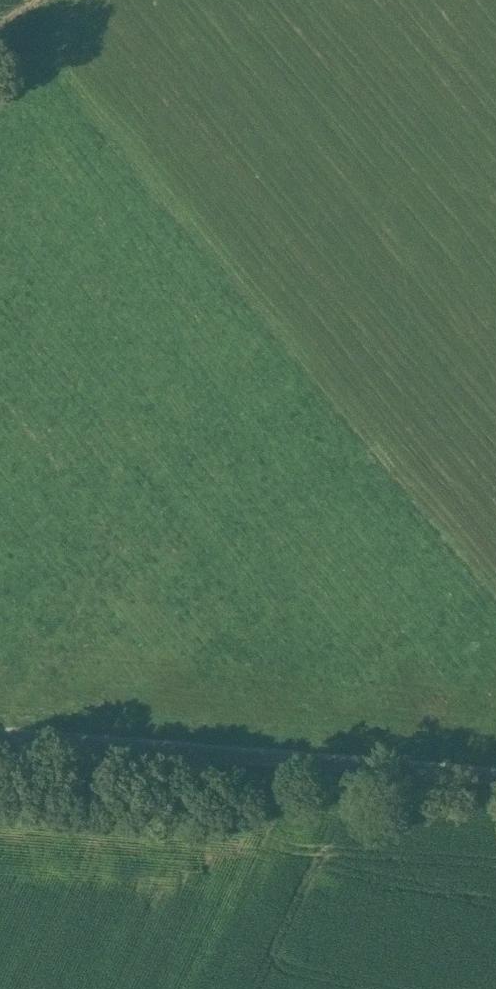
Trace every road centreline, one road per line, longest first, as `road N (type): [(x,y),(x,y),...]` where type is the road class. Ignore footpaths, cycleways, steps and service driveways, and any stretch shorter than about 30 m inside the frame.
road 1 (unclassified): [(495,776),(0,737)]

